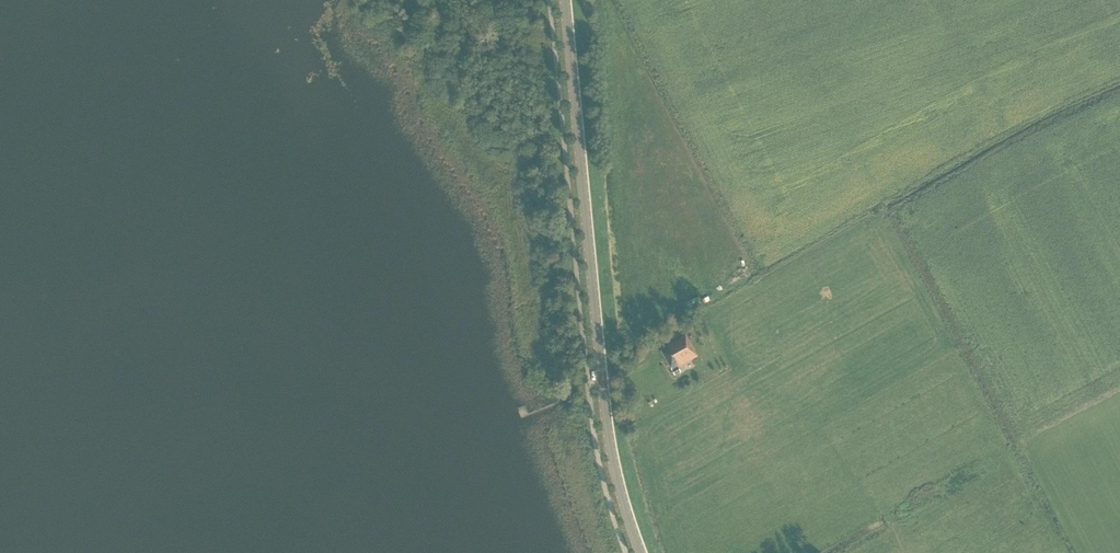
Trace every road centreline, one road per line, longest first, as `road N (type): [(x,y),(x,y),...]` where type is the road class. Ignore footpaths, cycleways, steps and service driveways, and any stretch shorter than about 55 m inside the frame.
road 1 (tertiary): [(640,552),(607,426),(565,0)]

